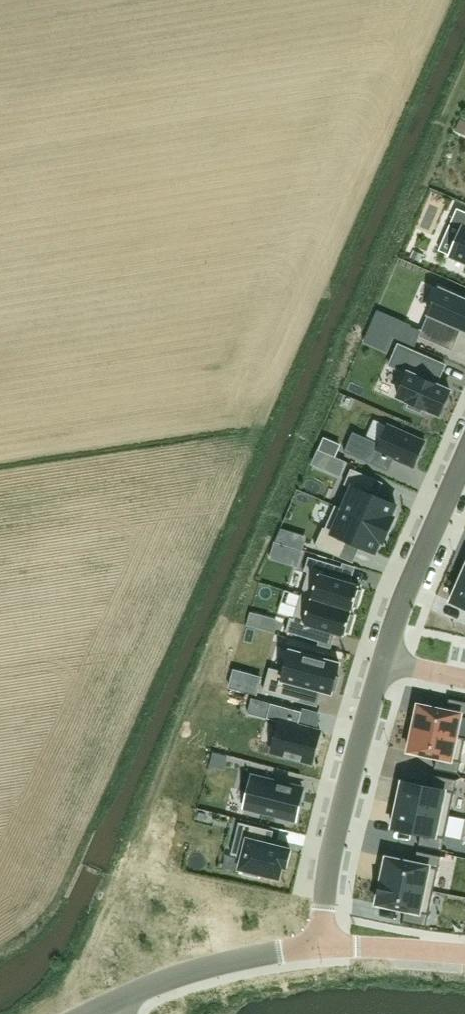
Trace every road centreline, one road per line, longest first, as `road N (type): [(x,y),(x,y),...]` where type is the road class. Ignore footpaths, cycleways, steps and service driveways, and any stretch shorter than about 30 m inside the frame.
road 1 (residential): [(317,947),(331,837),(380,665)]
road 2 (residential): [(380,665),(464,455)]
road 3 (residential): [(101,1007),(225,963),(317,947)]
road 4 (residential): [(317,947),(464,956)]

